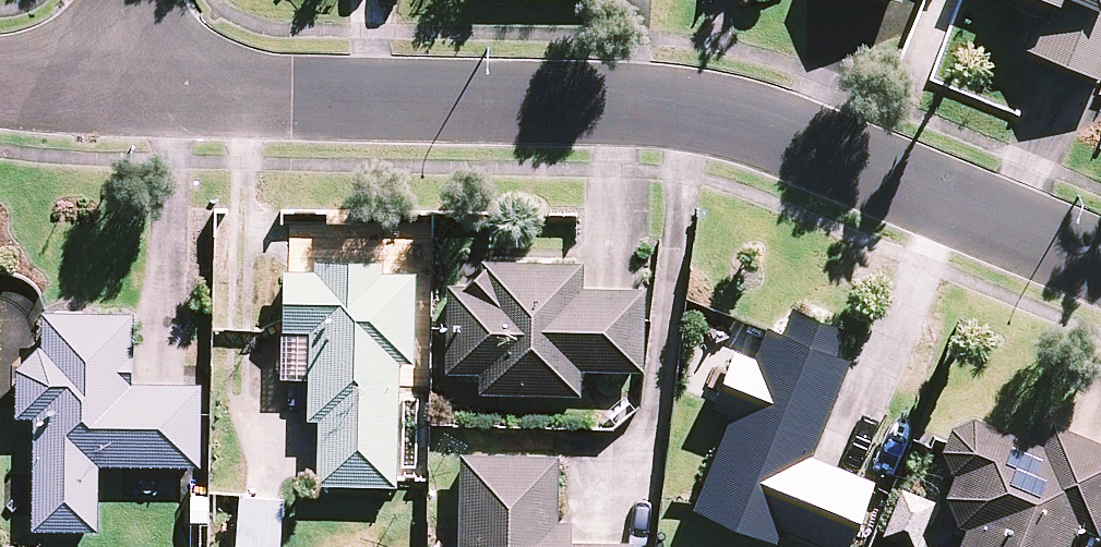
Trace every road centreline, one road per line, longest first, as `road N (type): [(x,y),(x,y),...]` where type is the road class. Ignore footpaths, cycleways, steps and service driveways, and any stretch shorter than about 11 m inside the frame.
road 1 (residential): [(117,94),(718,102),(1100,257)]

